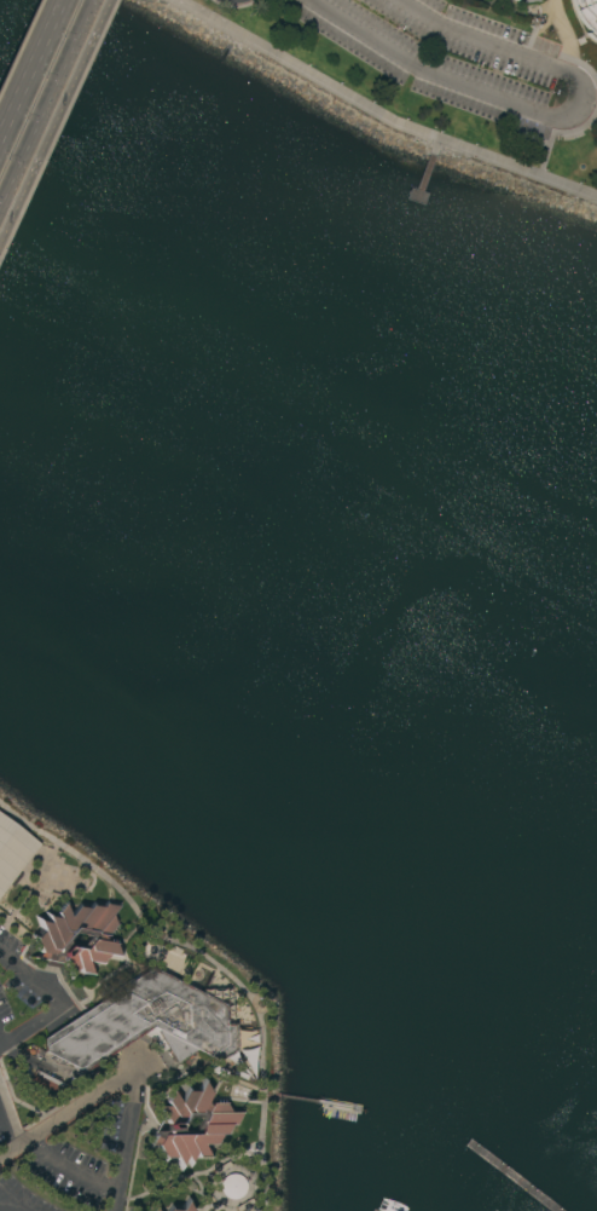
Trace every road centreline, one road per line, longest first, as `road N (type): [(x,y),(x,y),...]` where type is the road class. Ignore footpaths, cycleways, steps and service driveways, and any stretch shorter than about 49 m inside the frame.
road 1 (trunk): [(0,209),(96,0)]
road 2 (trunk): [(66,0),(0,144)]

